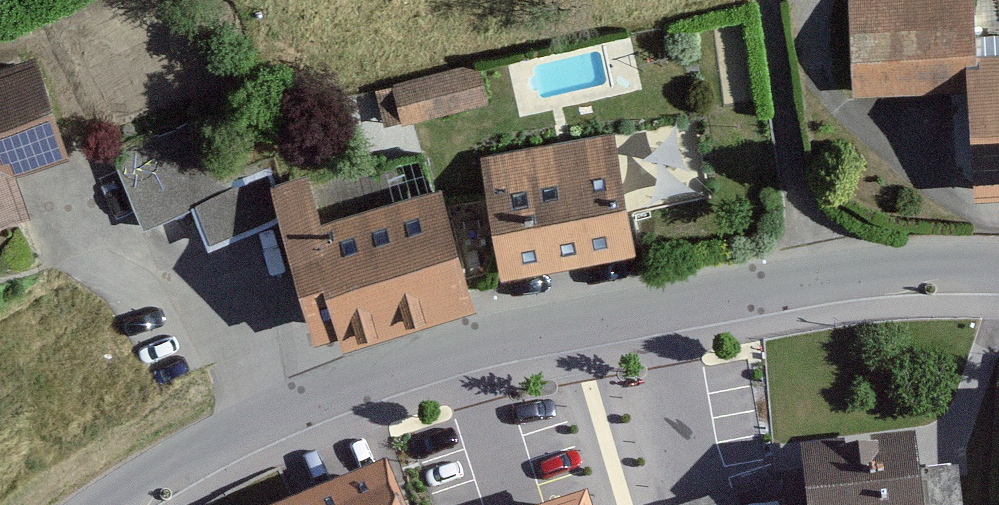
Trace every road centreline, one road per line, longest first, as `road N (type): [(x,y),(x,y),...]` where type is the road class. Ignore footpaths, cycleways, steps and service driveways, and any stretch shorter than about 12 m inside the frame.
road 1 (residential): [(108,504),(274,415),(466,351),(902,267),(998,268)]

